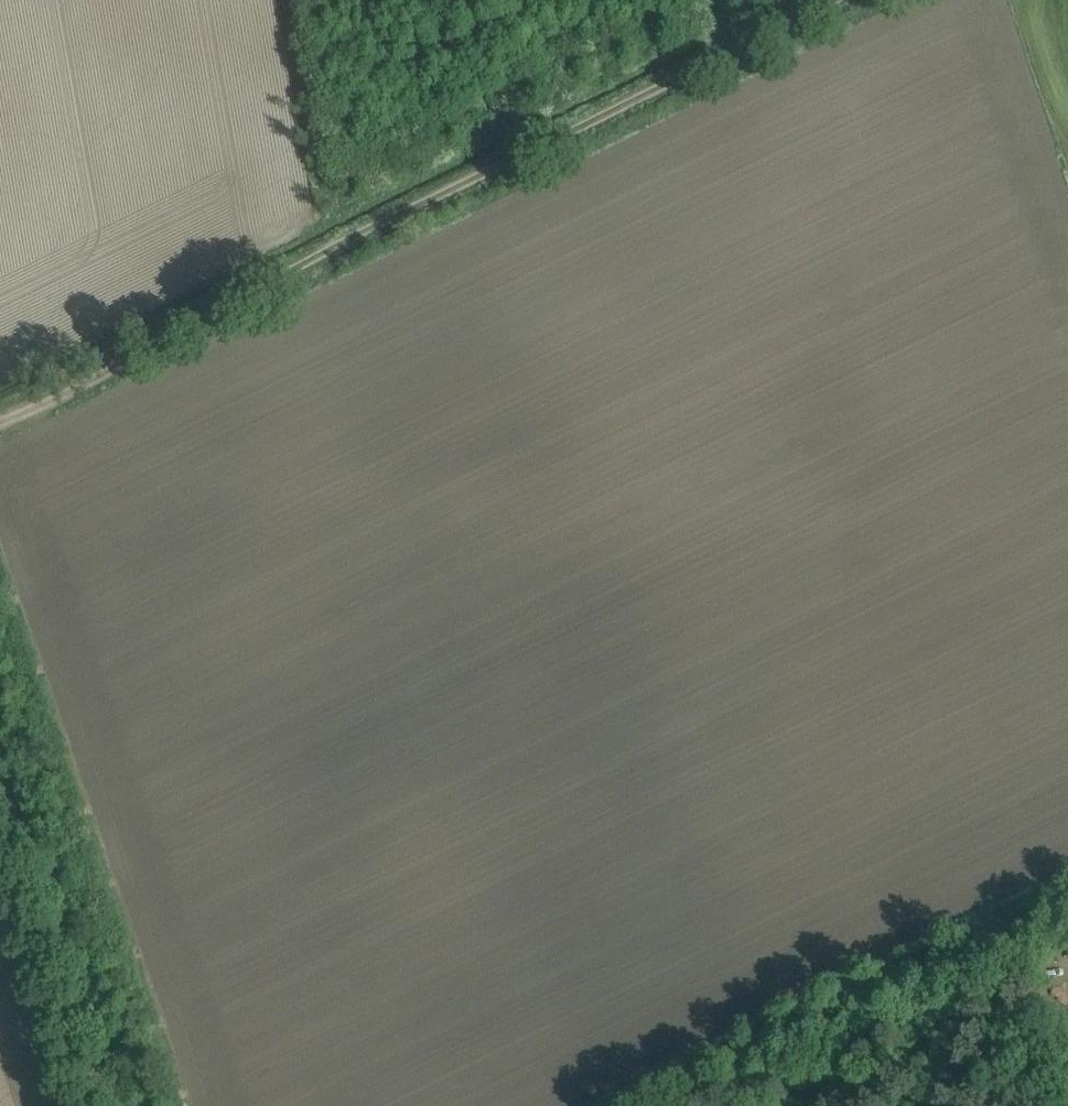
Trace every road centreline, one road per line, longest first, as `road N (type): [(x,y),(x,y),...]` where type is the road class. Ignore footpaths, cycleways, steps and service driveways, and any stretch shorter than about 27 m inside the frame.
road 1 (track): [(839,0),(0,431)]
road 2 (track): [(1067,901),(650,1105)]

